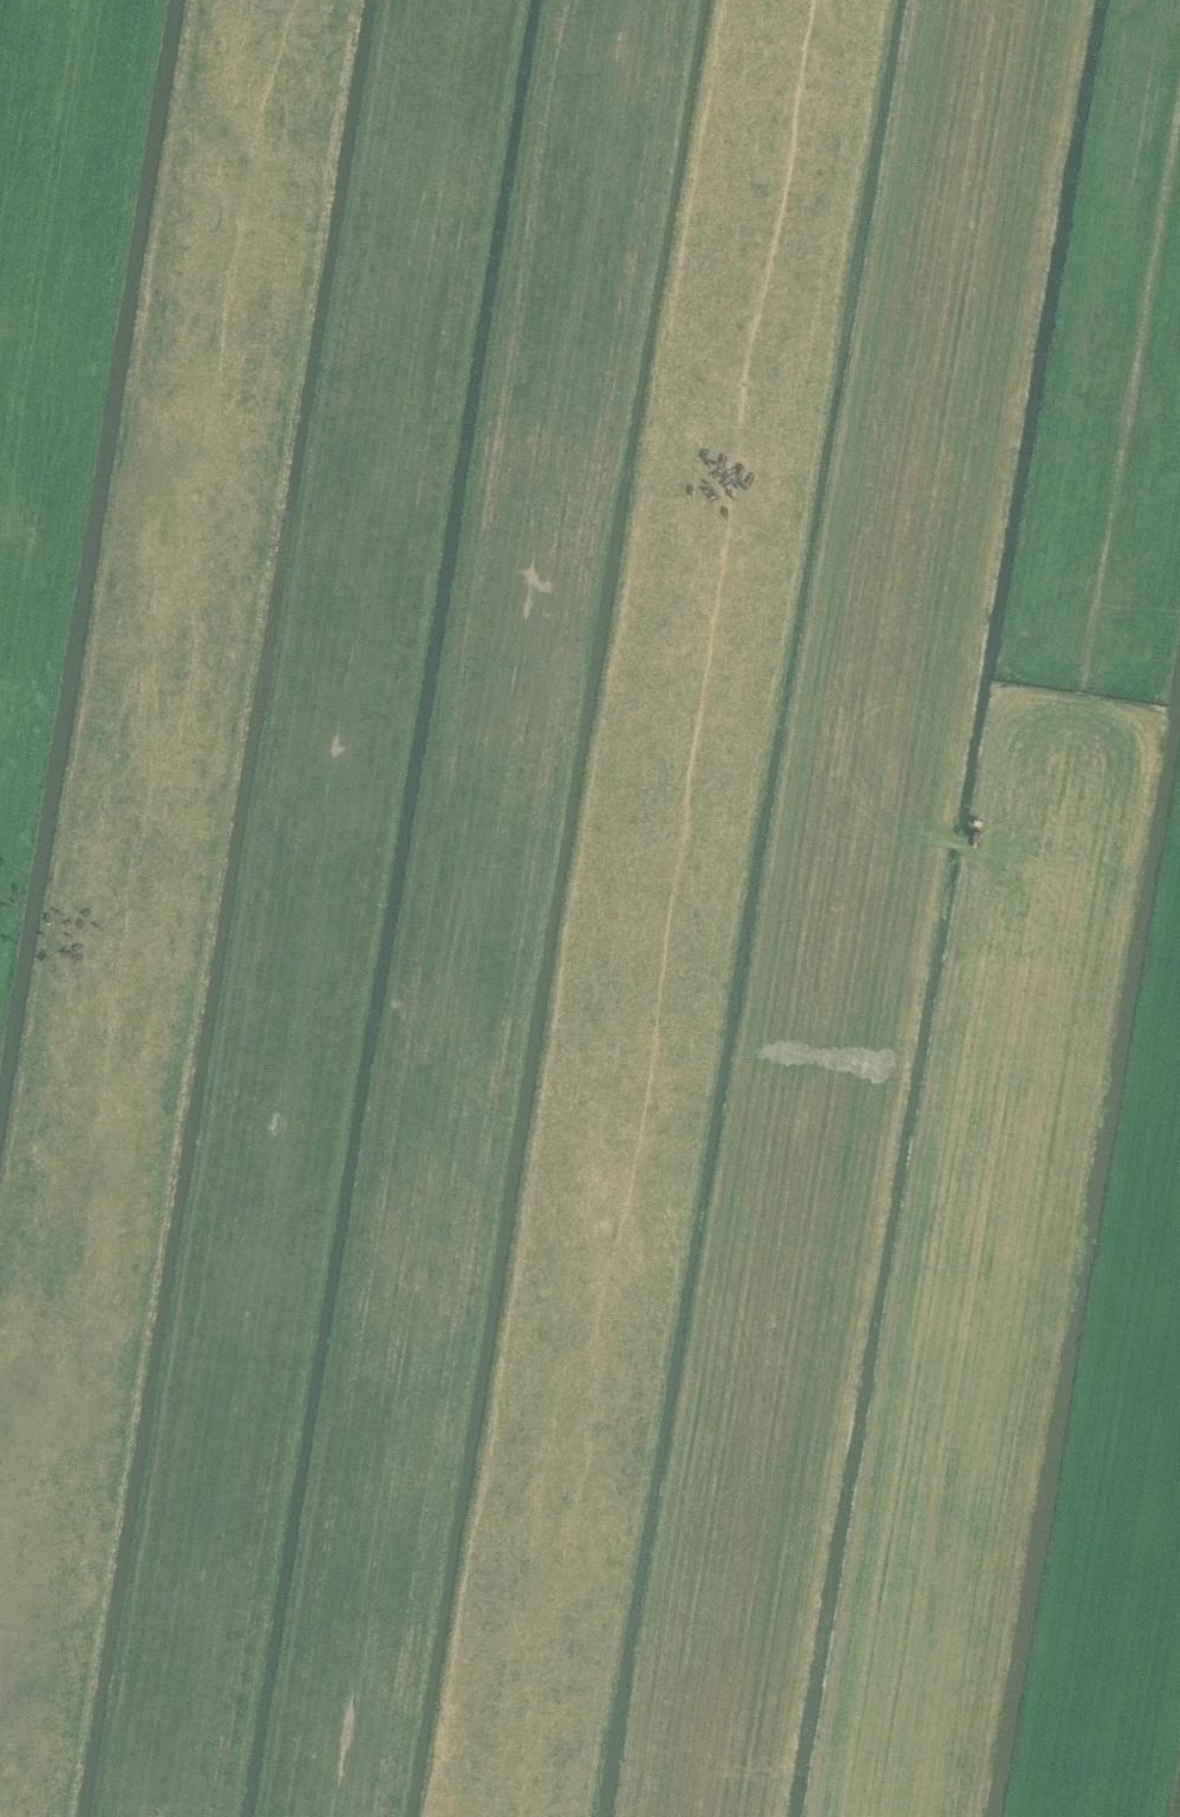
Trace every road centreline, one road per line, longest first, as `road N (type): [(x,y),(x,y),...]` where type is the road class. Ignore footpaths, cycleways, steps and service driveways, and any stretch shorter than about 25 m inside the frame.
road 1 (track): [(1081,691),(1179,120)]

